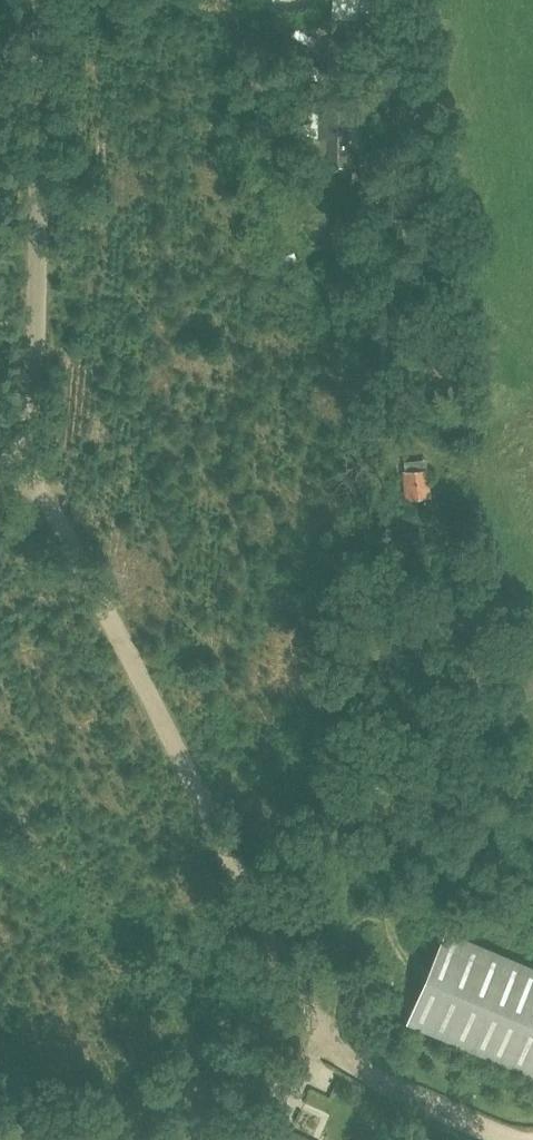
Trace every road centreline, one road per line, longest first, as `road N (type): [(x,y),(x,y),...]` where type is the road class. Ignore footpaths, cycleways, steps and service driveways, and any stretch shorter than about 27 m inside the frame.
road 1 (unclassified): [(0,484),(40,392),(48,0)]

